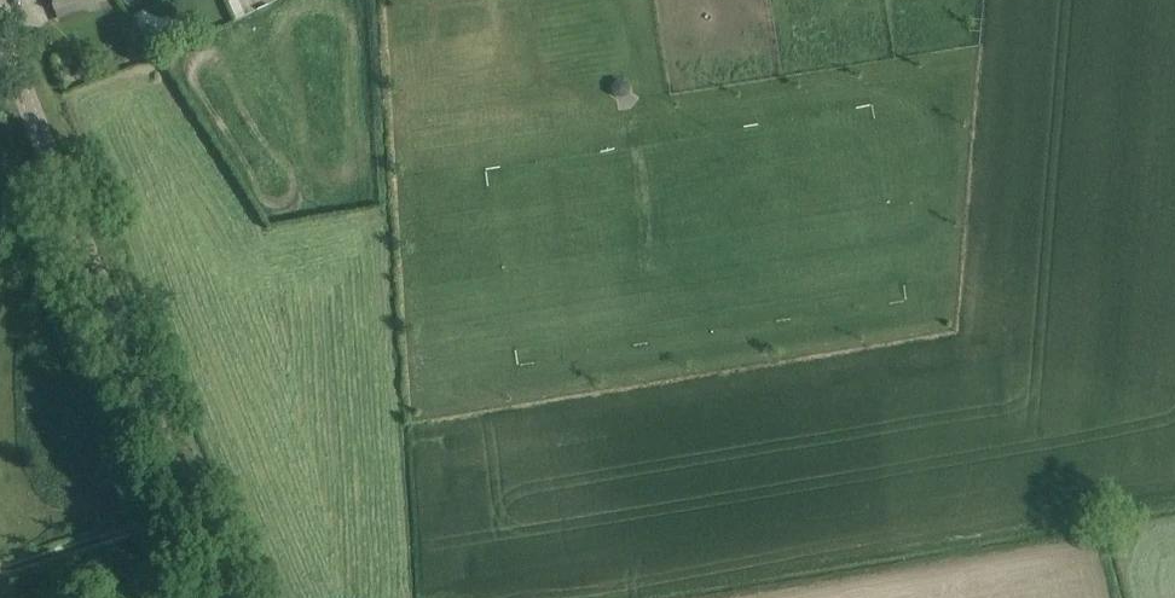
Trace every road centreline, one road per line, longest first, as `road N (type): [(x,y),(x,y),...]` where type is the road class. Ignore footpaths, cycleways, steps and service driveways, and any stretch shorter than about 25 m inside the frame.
road 1 (unclassified): [(236,597),(0,44)]

